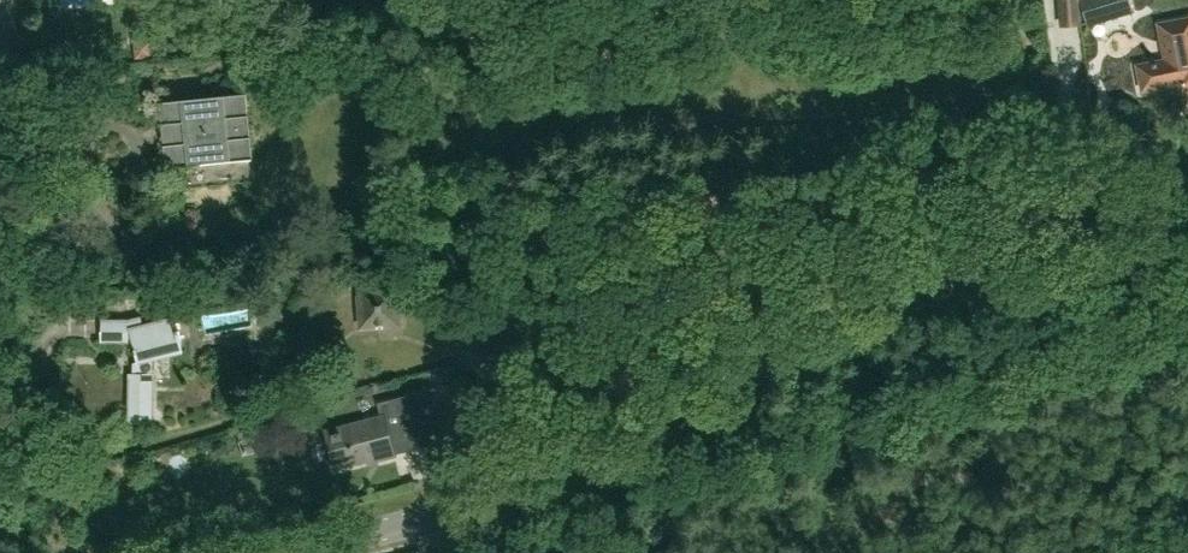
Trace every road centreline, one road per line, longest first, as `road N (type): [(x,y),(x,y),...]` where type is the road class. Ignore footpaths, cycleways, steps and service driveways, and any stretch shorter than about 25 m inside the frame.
road 1 (tertiary): [(442,511),(630,441),(901,292),(1086,218),(1187,190)]
road 2 (tertiary): [(287,552),(442,511)]
road 3 (residential): [(0,125),(6,0)]

